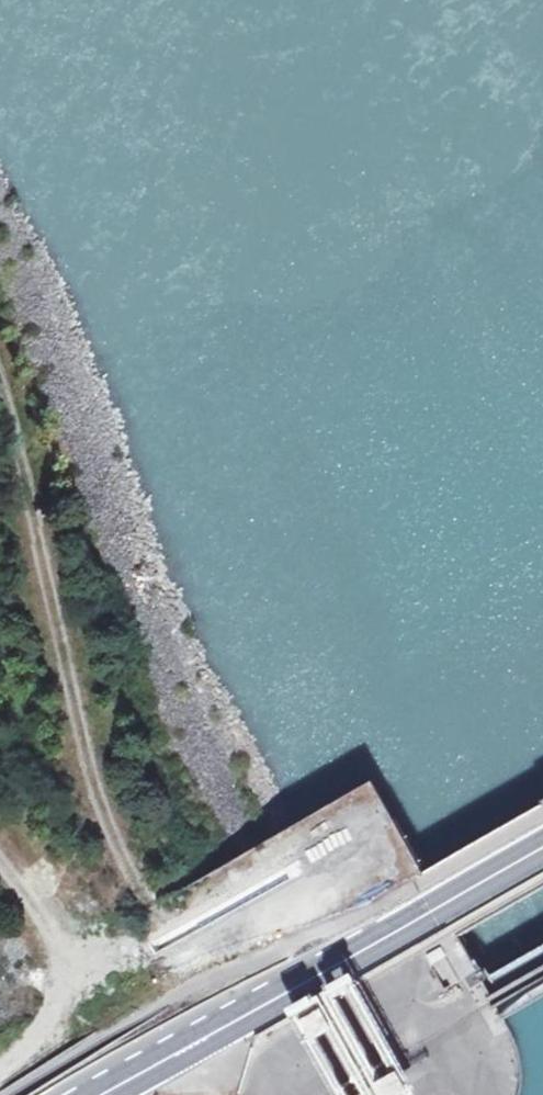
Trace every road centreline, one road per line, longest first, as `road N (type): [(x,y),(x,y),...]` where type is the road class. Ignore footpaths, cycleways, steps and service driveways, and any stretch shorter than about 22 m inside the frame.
road 1 (secondary): [(542,852),(103,1094)]

